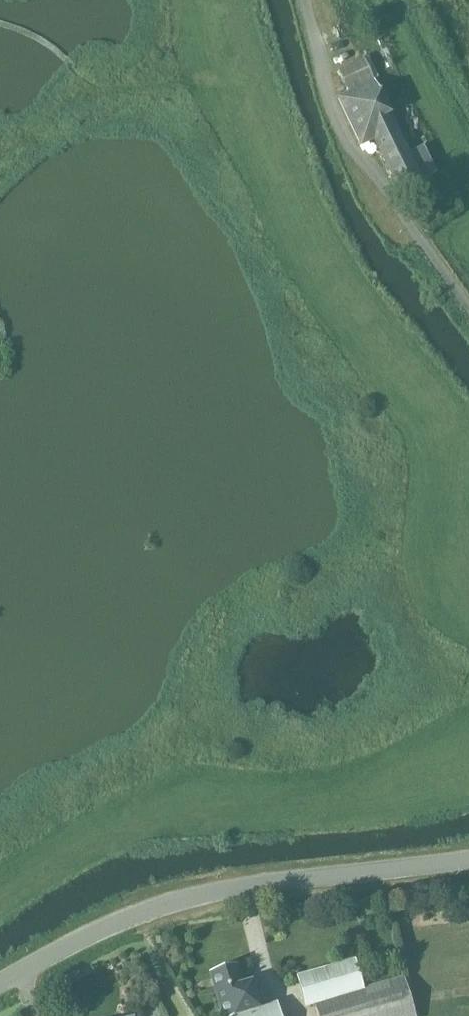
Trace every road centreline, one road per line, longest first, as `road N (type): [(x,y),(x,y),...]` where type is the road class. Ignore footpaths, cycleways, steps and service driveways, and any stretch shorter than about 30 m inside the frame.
road 1 (unclassified): [(0,985),(167,905),(468,860)]

